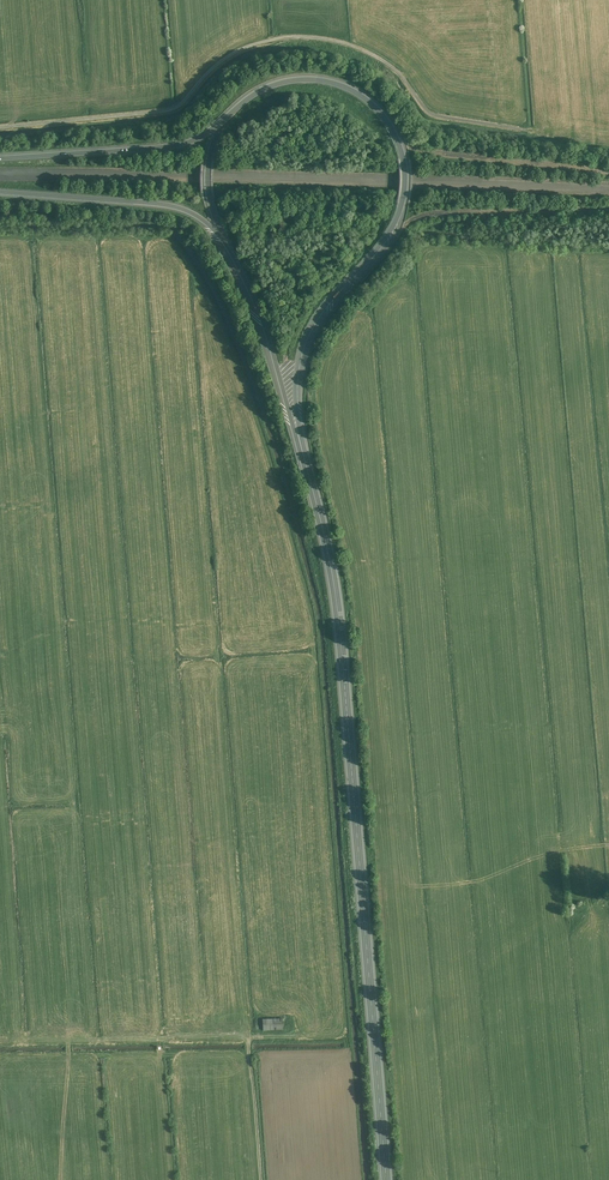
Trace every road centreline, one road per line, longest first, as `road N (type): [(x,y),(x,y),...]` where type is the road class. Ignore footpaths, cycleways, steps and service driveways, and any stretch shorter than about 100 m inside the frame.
road 1 (primary): [(298,435),(296,378),(305,338),(386,235),(404,196),(403,156),(375,108),(337,84),(302,79),(263,89),(208,132),(176,145),(0,159)]
road 2 (primary): [(386,1179),(337,607),(298,435)]
road 3 (track): [(0,127),(171,110),(226,58),(303,37),(378,58),(428,113),(537,132)]
road 4 (primary): [(0,191),(155,203),(206,222),(255,299),(298,435)]
road 5 (track): [(606,845),(559,850),(486,879),(415,886)]
road 6 (track): [(262,1179),(249,1036)]

